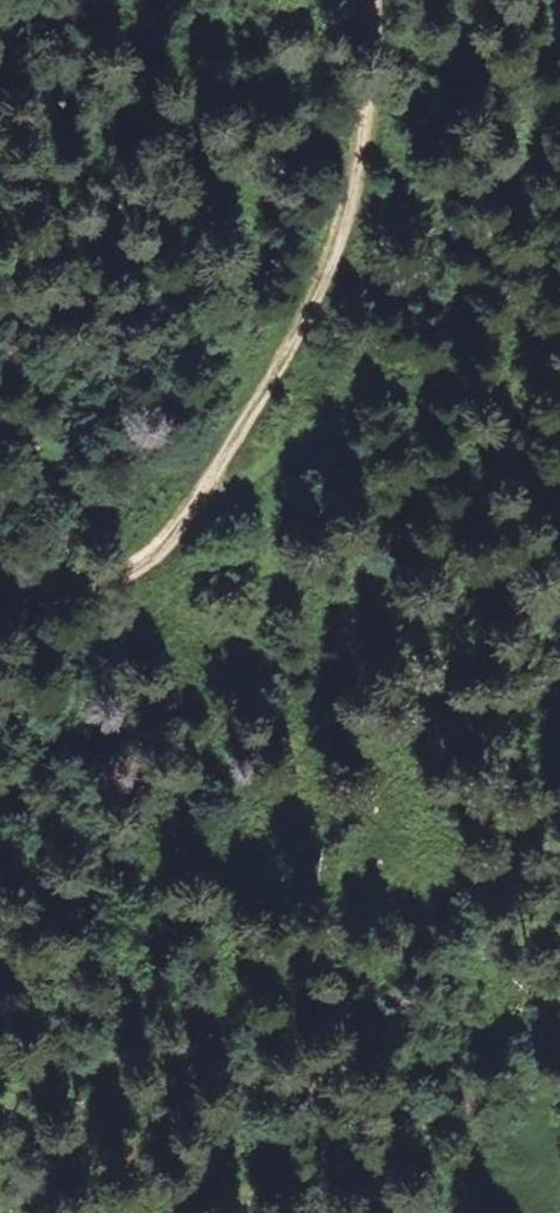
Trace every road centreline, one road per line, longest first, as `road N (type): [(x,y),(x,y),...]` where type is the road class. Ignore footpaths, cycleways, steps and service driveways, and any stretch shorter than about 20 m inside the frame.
road 1 (track): [(0,583),(50,591),(94,584),(143,565),(179,526),(293,344),(334,258),(365,132),(375,0)]

